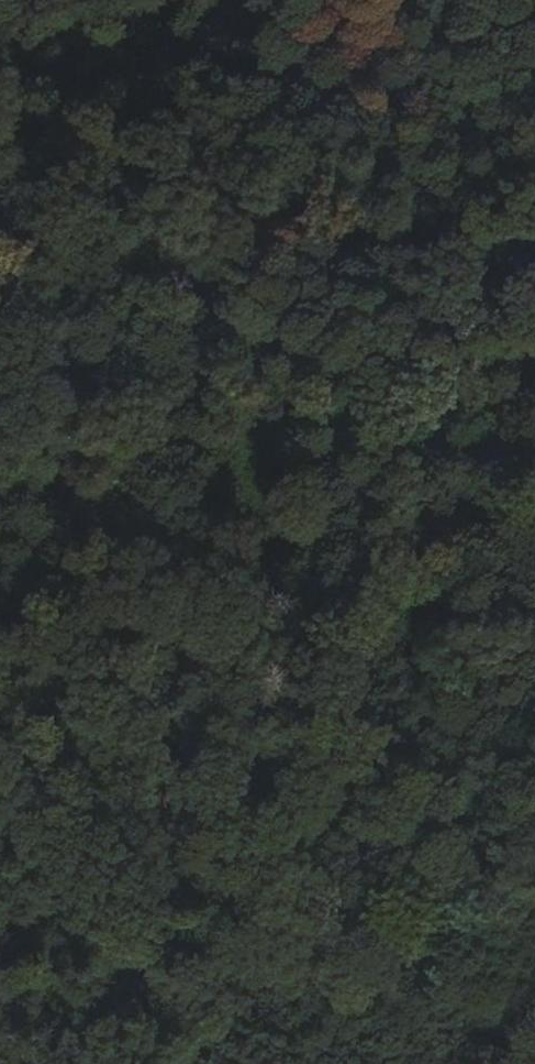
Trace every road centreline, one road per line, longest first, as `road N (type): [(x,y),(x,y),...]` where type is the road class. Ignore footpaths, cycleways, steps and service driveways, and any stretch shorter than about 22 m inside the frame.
road 1 (track): [(0,111),(48,145),(168,195),(218,226),(399,485),(433,570),(452,659),(451,704),(432,844),(410,913),(366,965),(238,1063)]
road 2 (track): [(534,349),(377,297),(243,300),(111,260),(0,250)]
road 3 (track): [(0,91),(50,84),(158,92),(245,80),(304,0)]
road 4 (track): [(534,190),(417,185),(353,156),(263,54)]
road 5 (track): [(410,913),(534,800)]

